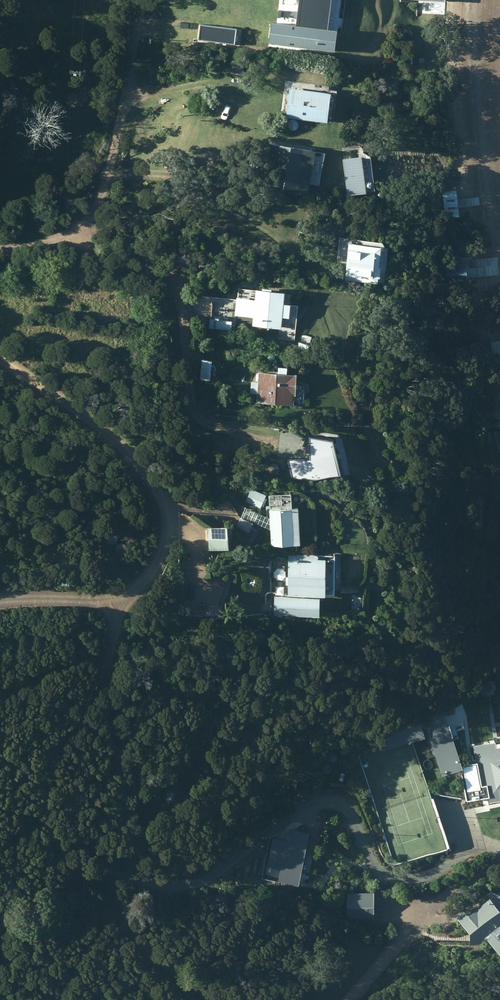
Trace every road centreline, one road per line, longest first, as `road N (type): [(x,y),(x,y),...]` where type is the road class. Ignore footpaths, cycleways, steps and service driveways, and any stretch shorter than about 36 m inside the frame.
road 1 (track): [(0,170),(48,110),(63,68),(44,0)]

